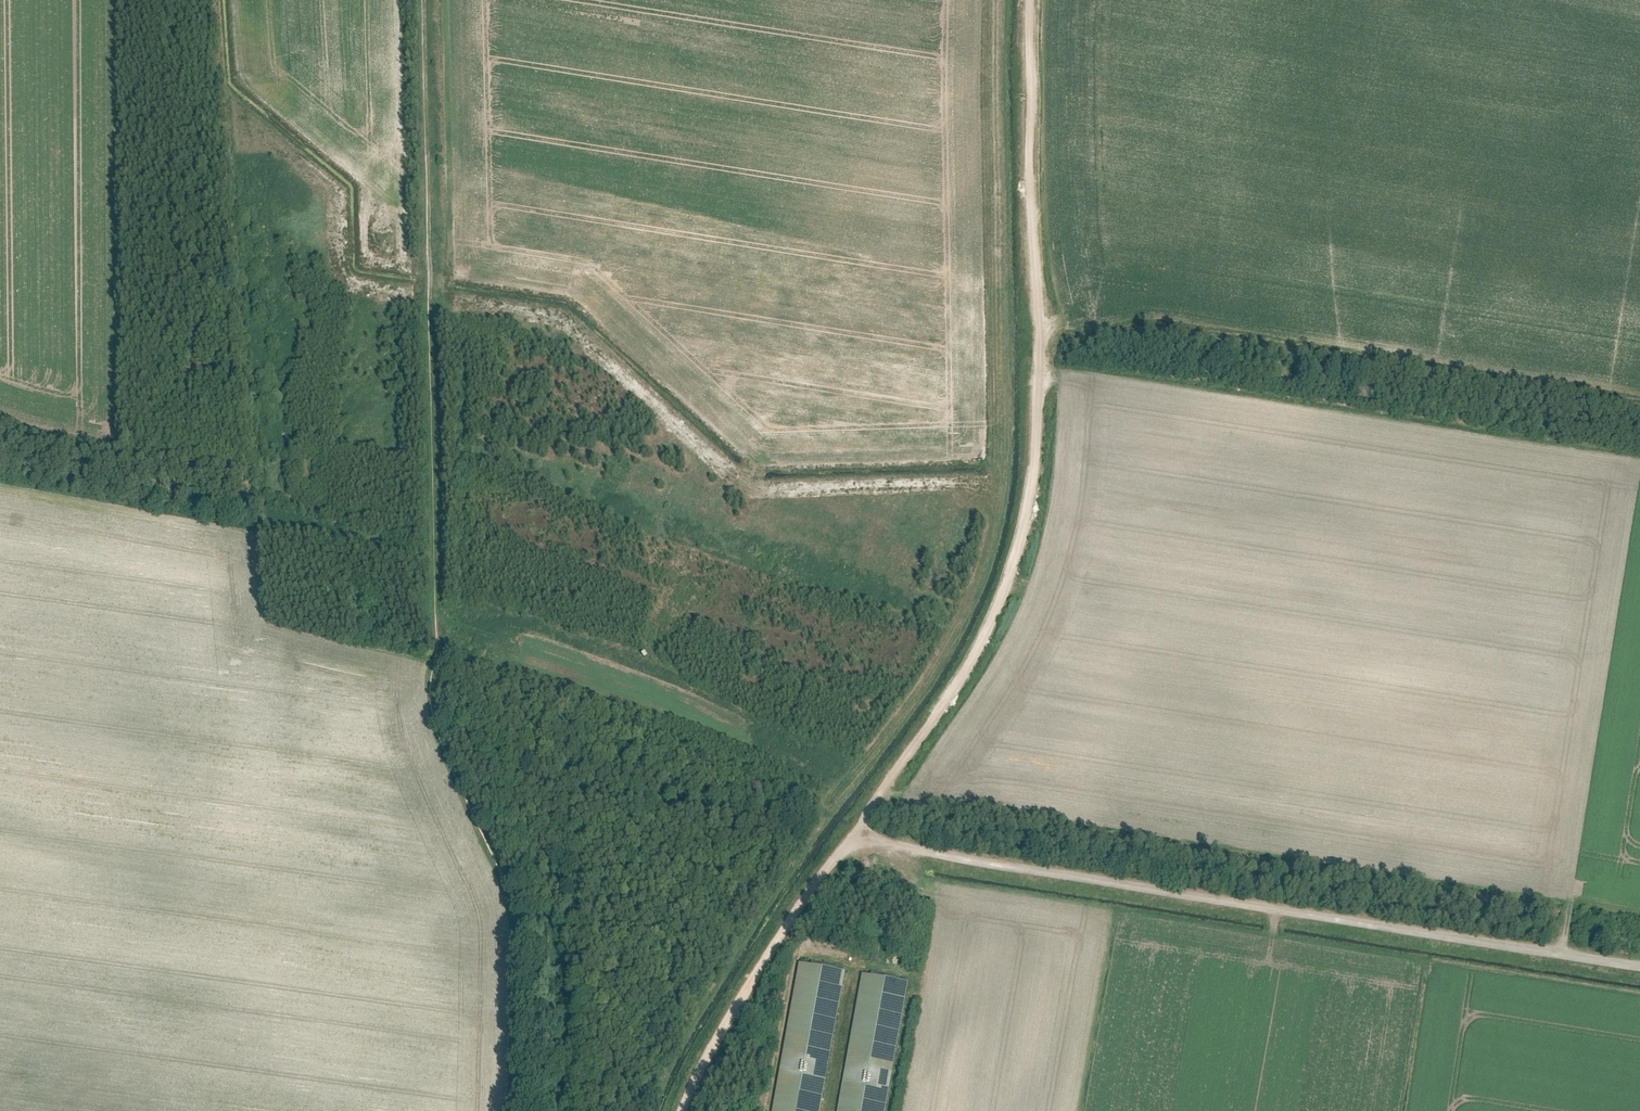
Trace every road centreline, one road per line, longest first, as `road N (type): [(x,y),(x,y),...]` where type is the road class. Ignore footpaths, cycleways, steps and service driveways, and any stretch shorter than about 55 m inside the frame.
road 1 (track): [(1639,961),(865,831),(983,639),(1011,588),(1024,537),(1047,338),(1032,223),(1030,0)]
road 2 (track): [(511,1110),(515,927),(426,689),(436,569),(421,0)]
road 3 (unclassified): [(678,1110),(788,918),(844,845),(865,831)]

